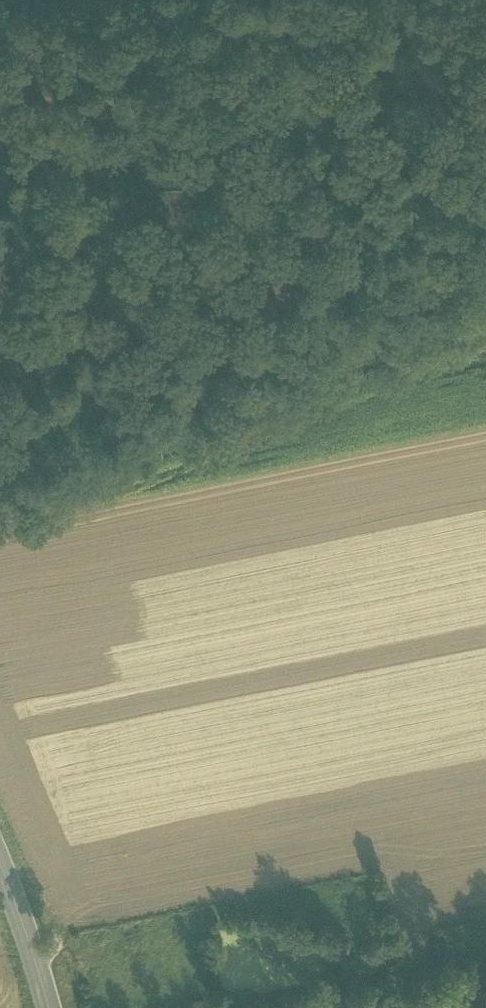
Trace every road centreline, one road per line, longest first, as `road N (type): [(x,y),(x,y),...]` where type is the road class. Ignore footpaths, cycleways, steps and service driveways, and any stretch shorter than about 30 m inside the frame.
road 1 (tertiary): [(48,1007),(0,874)]

